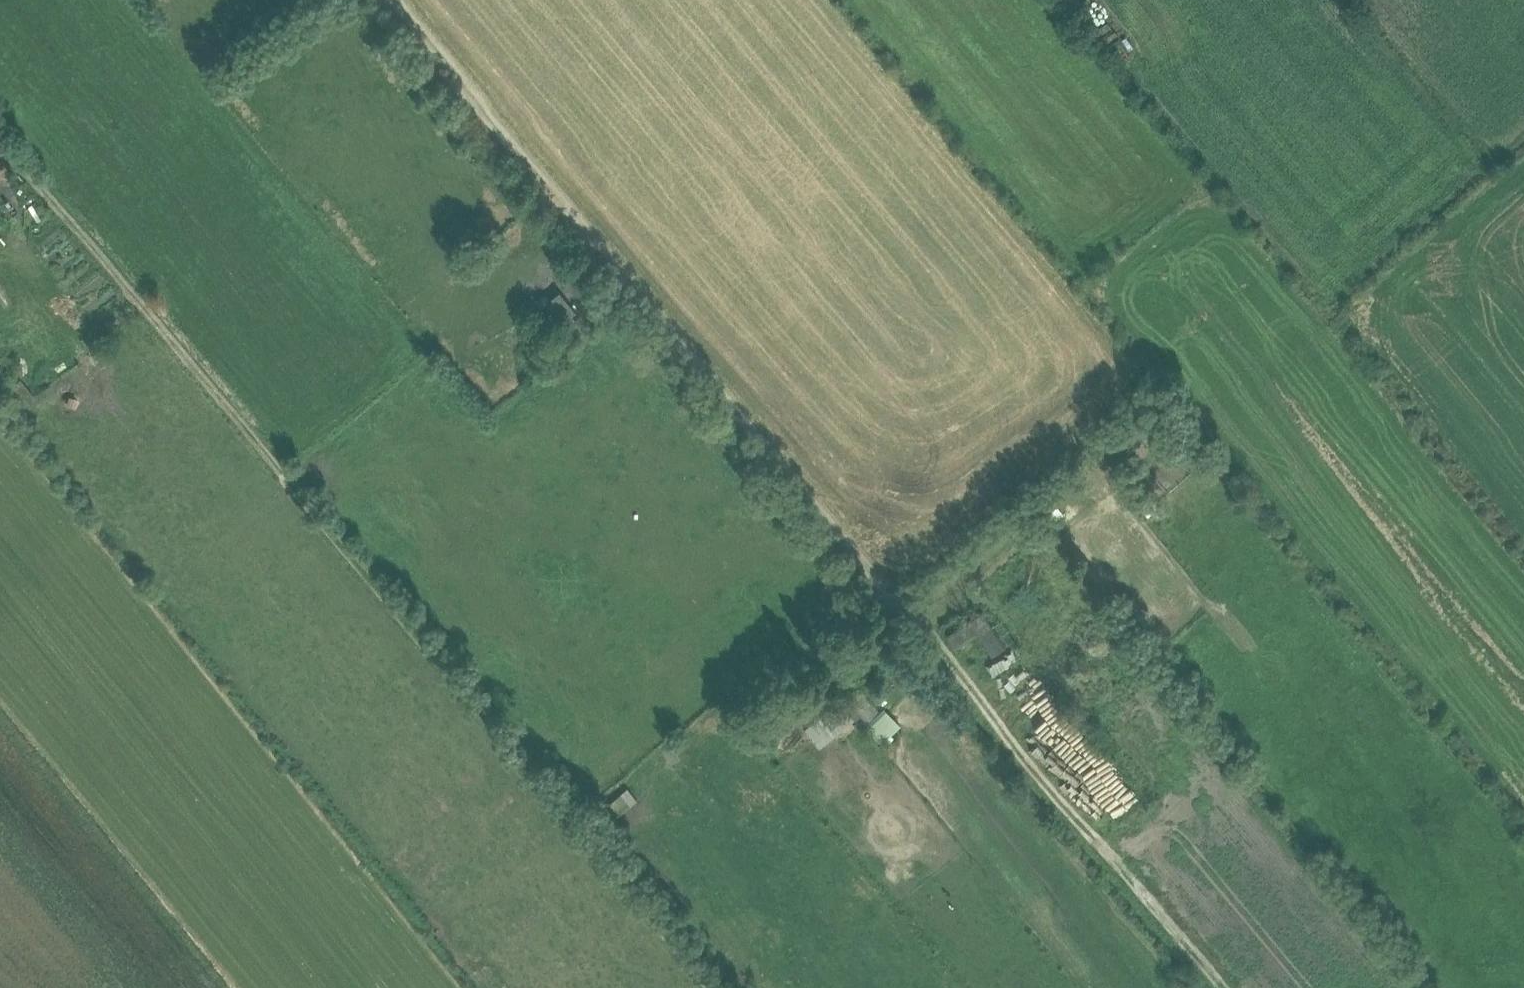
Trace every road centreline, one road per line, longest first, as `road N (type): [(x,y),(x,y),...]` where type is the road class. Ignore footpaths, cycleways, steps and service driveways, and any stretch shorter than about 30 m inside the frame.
road 1 (track): [(387,0),(1219,987)]

